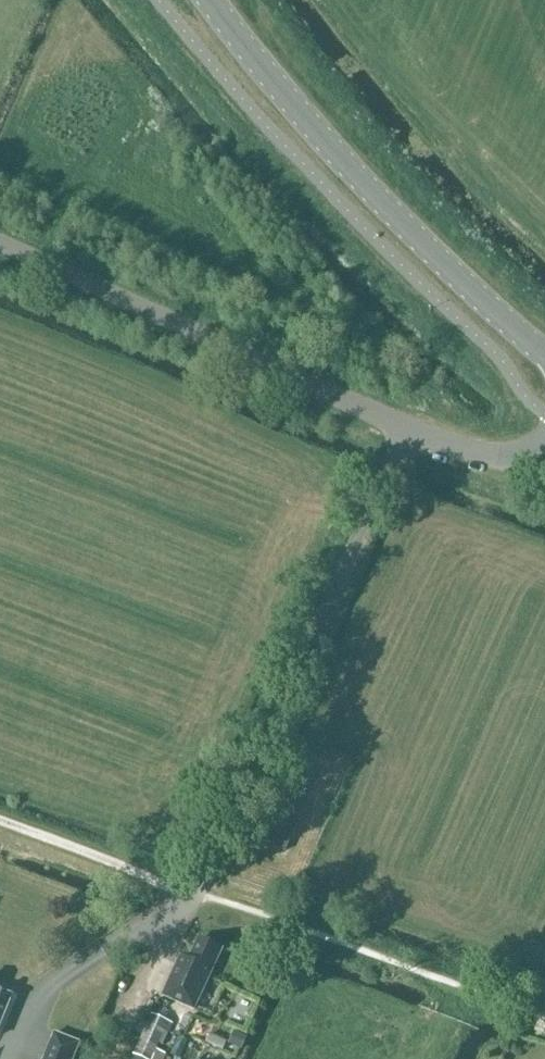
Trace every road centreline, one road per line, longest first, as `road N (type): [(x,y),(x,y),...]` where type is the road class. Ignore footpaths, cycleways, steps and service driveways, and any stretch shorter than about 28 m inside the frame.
road 1 (unclassified): [(0,245),(409,429),(480,452),(544,449)]
road 2 (tertiary): [(544,357),(389,210),(206,0)]
road 3 (track): [(127,1058),(194,895)]

